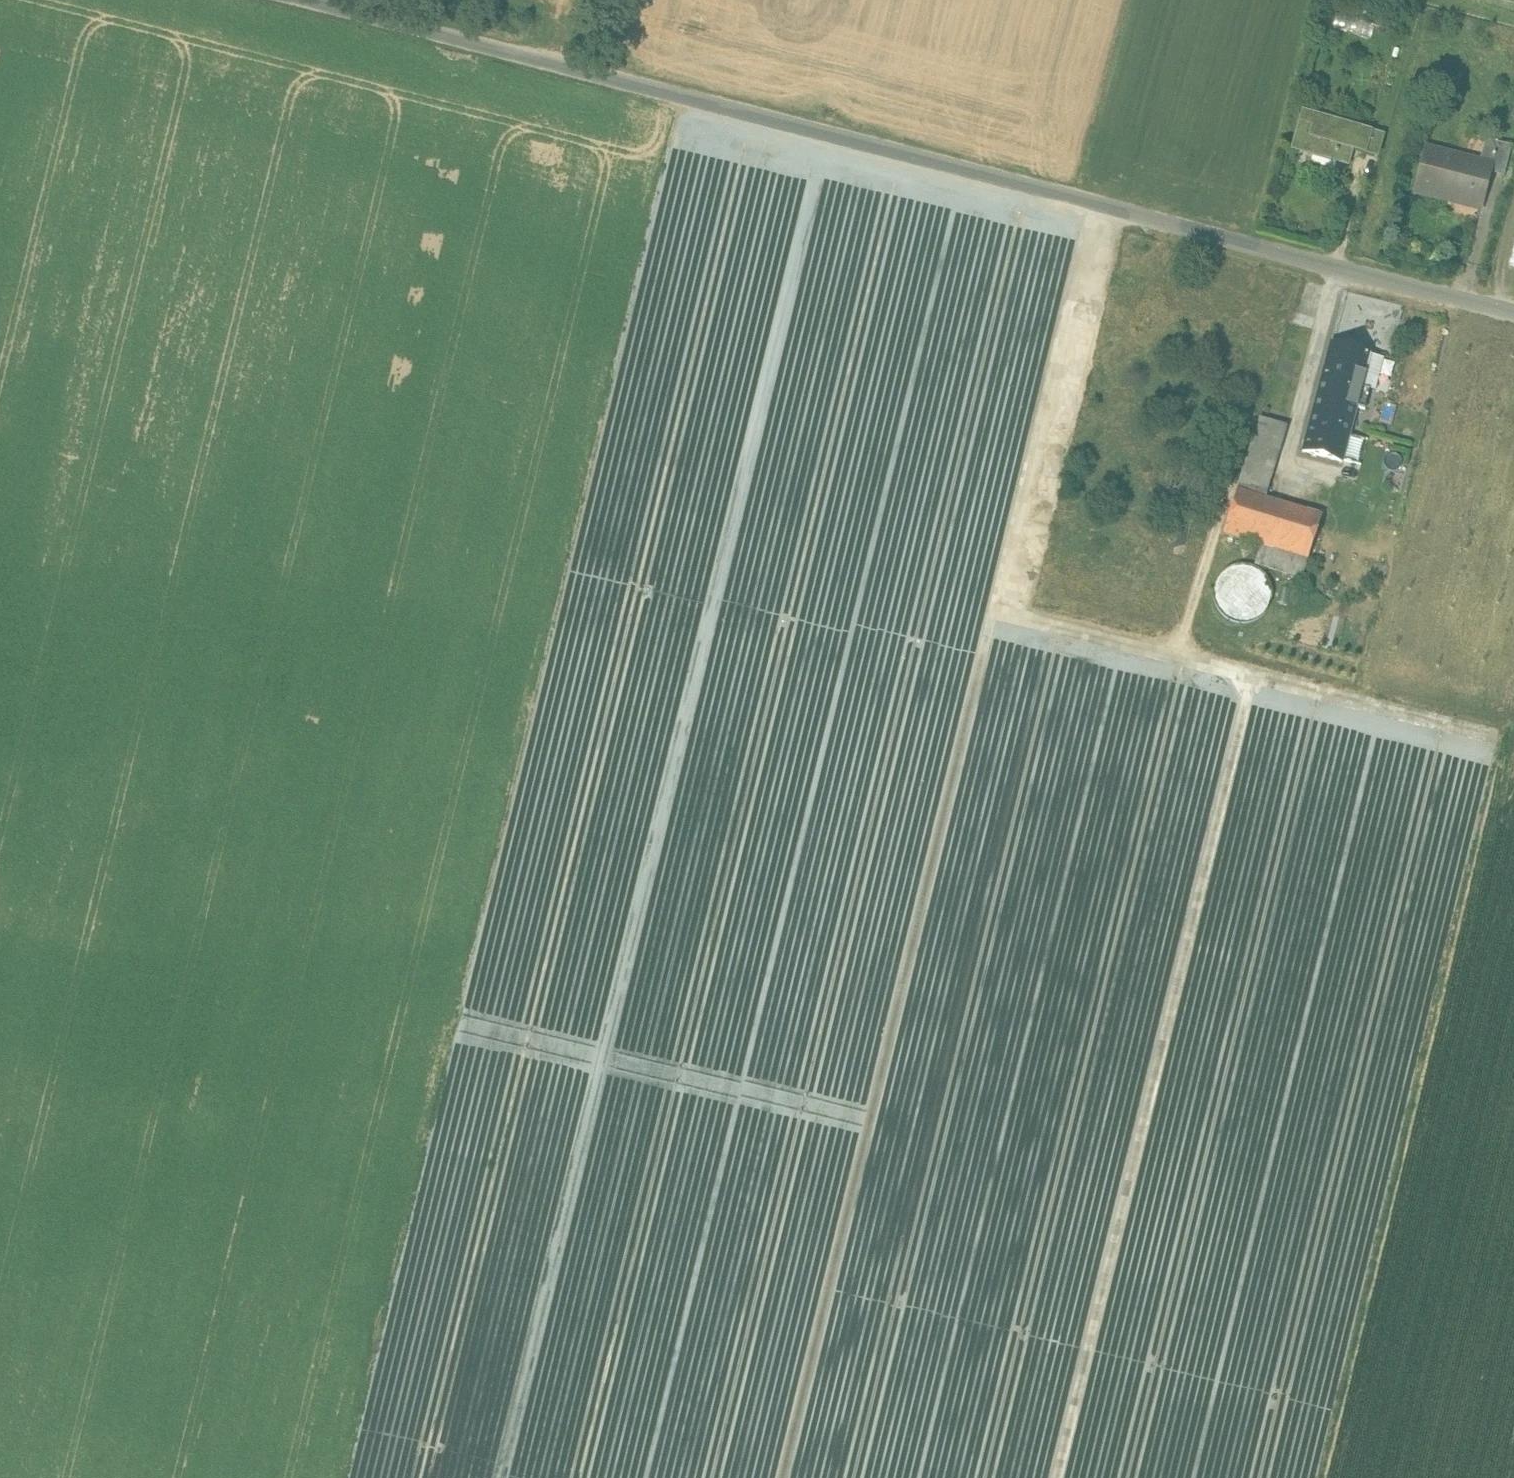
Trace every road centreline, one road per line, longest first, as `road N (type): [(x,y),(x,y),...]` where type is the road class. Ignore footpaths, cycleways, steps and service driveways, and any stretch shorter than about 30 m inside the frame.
road 1 (unclassified): [(1513,313),(309,0)]

